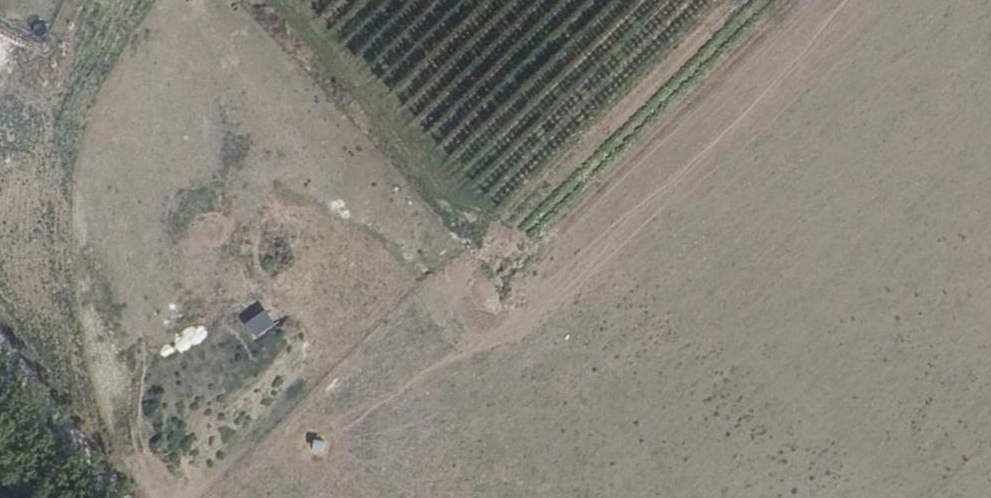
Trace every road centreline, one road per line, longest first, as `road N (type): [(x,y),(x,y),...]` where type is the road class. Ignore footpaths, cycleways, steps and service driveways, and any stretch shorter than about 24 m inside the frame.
road 1 (track): [(108,497),(0,363)]

